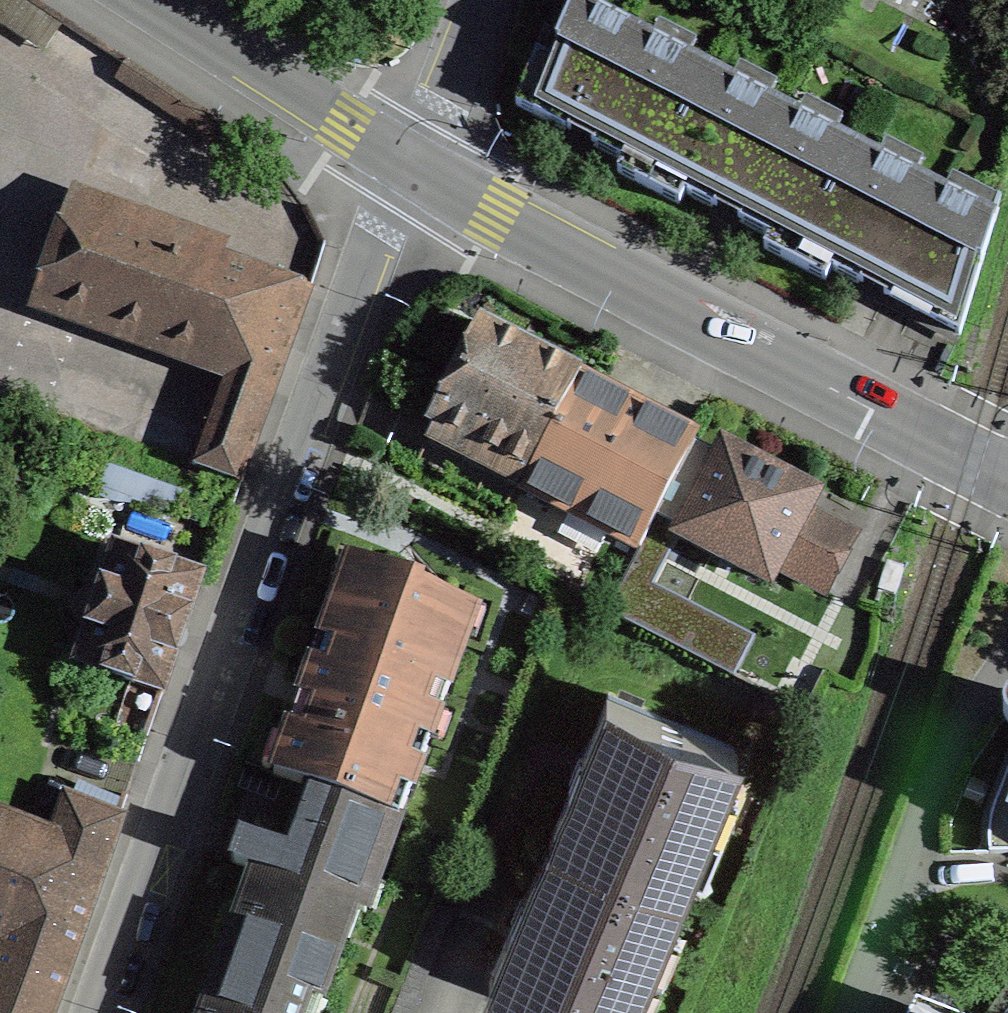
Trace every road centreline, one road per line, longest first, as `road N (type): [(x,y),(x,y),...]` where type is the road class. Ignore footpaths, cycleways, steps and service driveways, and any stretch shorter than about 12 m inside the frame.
road 1 (residential): [(108,1012),(140,951),(425,171)]
road 2 (tertiary): [(1007,485),(425,171)]
road 3 (tertiary): [(425,171),(156,0)]
road 4 (residential): [(488,0),(425,171)]

